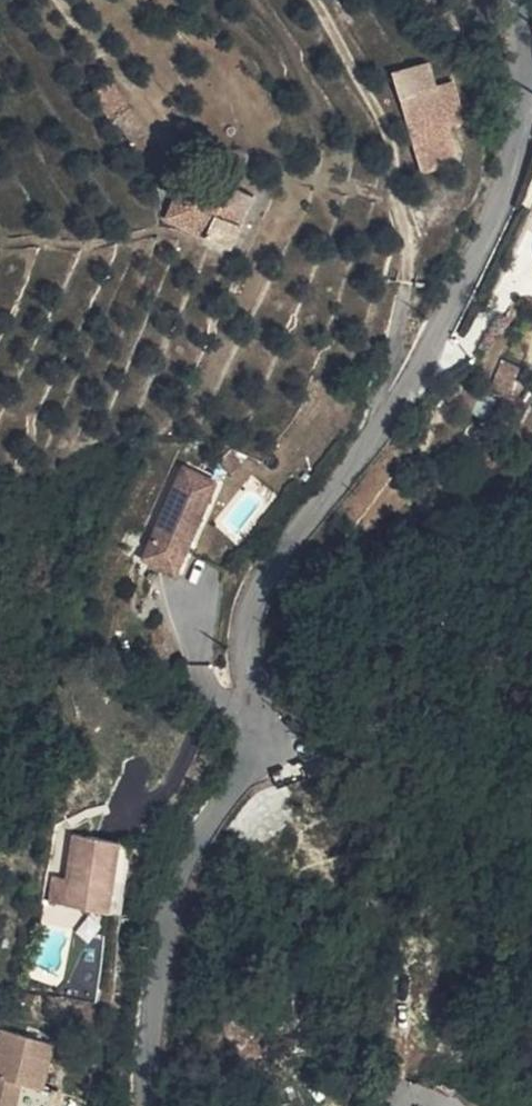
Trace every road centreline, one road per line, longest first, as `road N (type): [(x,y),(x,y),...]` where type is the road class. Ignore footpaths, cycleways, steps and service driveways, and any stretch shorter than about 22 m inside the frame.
road 1 (unclassified): [(151,1105),(148,1058),(169,921),(202,828),(242,777),(255,731),(252,626),(273,569),(427,358),(502,193),(524,108)]

